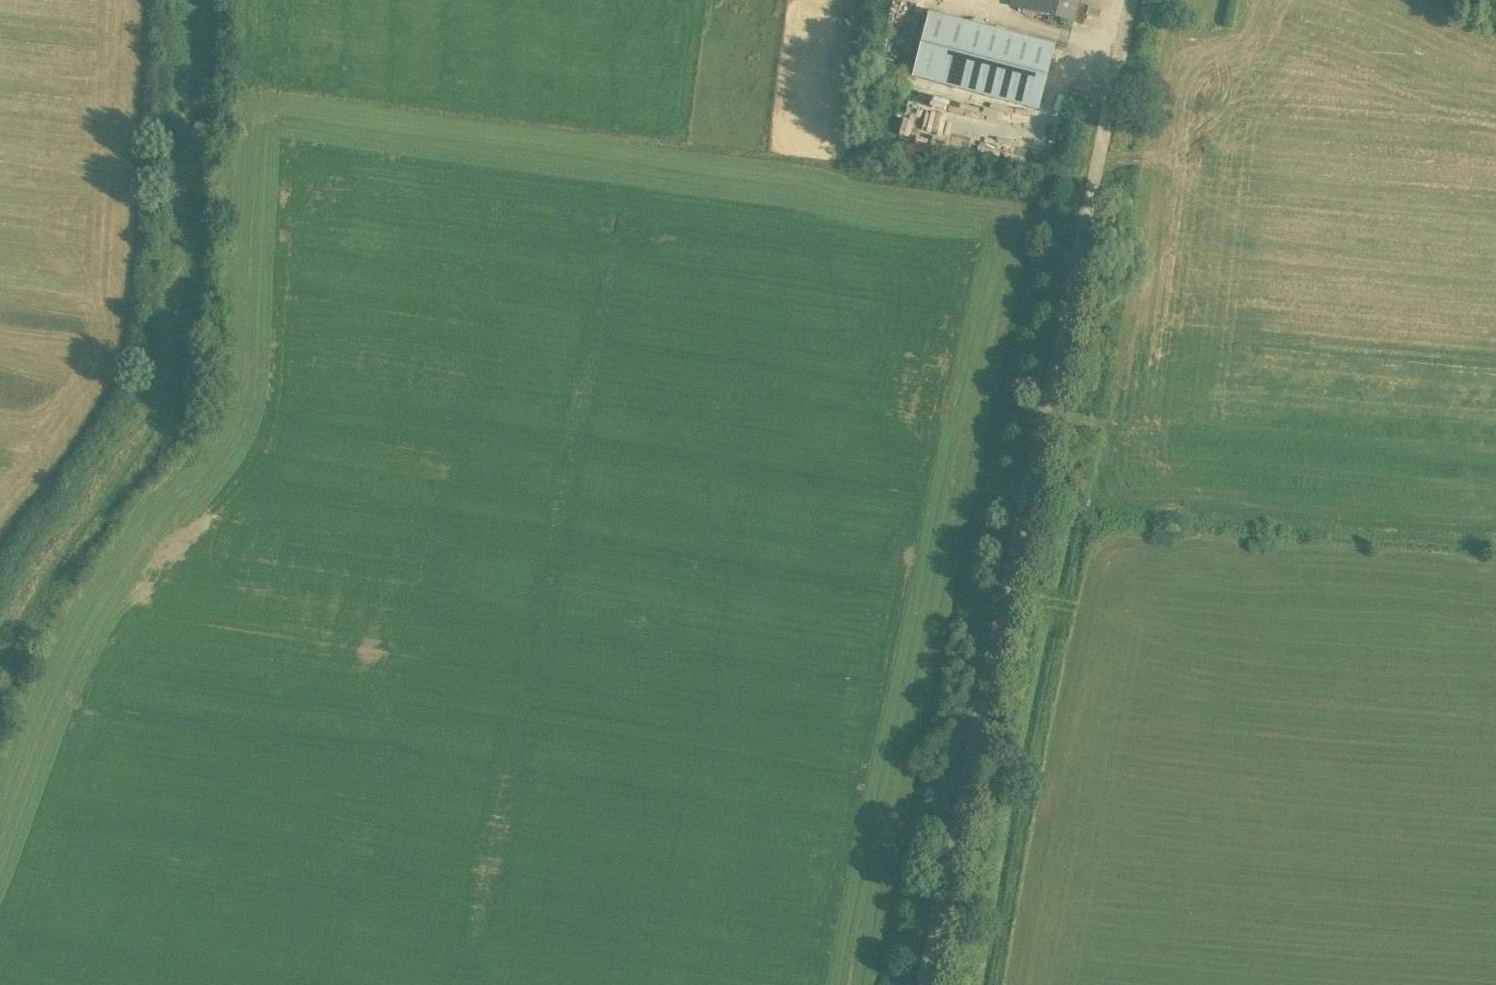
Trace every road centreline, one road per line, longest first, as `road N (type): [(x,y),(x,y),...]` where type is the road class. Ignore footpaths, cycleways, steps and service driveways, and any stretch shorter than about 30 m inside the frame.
road 1 (unclassified): [(923,984),(1129,0)]

